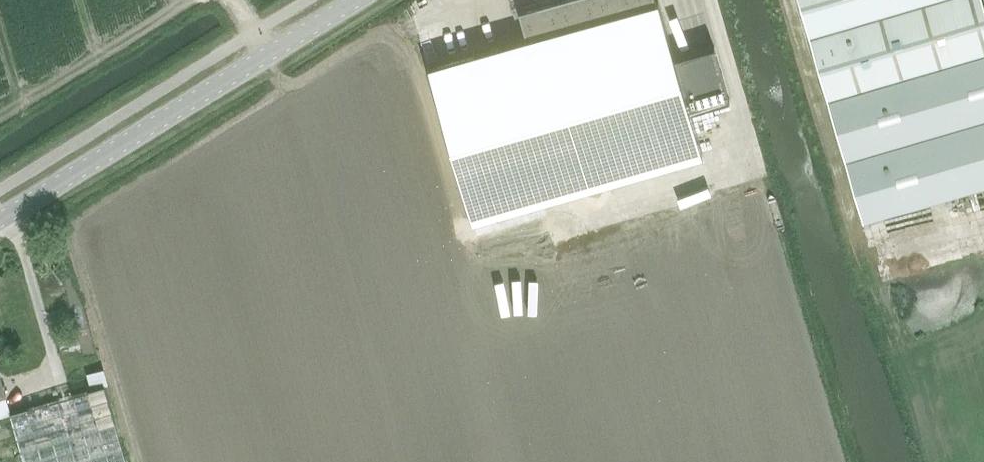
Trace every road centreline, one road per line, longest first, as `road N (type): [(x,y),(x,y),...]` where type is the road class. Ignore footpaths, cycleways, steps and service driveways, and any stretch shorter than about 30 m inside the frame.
road 1 (unclassified): [(0,220),(360,0)]

